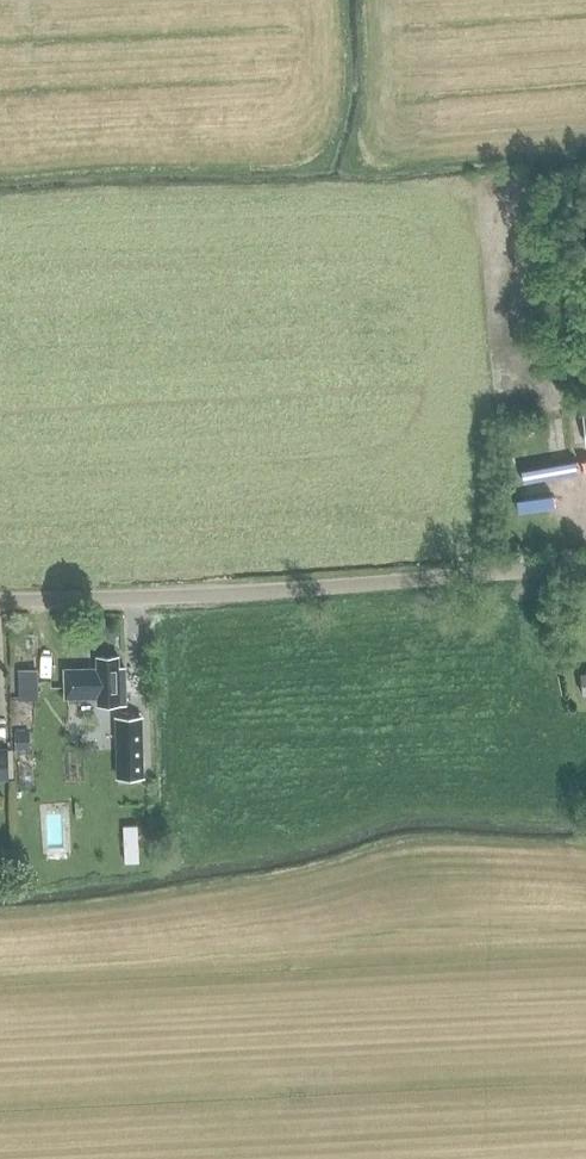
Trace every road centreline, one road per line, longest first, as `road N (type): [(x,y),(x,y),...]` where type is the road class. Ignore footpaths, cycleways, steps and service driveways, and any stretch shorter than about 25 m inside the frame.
road 1 (unclassified): [(585,566),(0,602)]

